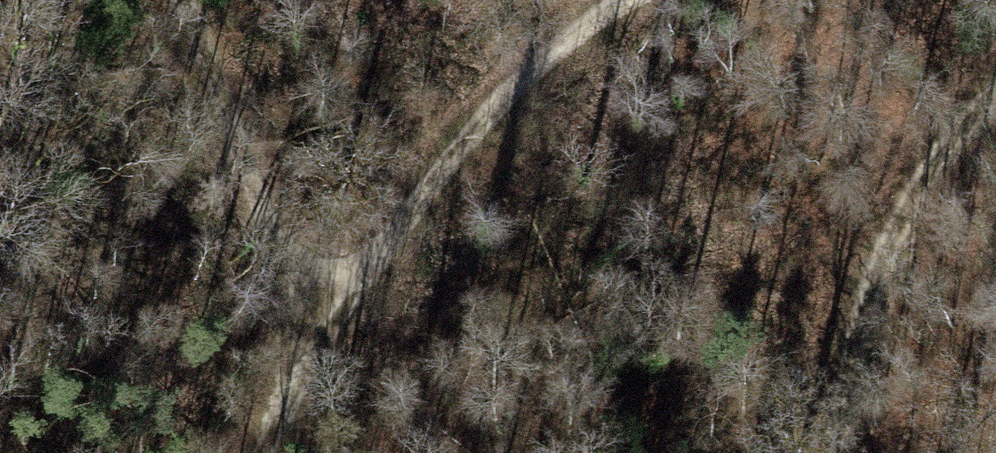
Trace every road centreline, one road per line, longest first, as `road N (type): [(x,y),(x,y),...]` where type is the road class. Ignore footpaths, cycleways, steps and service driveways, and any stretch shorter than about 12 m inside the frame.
road 1 (track): [(262,452),(317,330),(253,188),(188,0)]
road 2 (track): [(317,330),(511,85),(616,0)]
road 3 (track): [(836,452),(840,358),(906,196),(995,85)]

